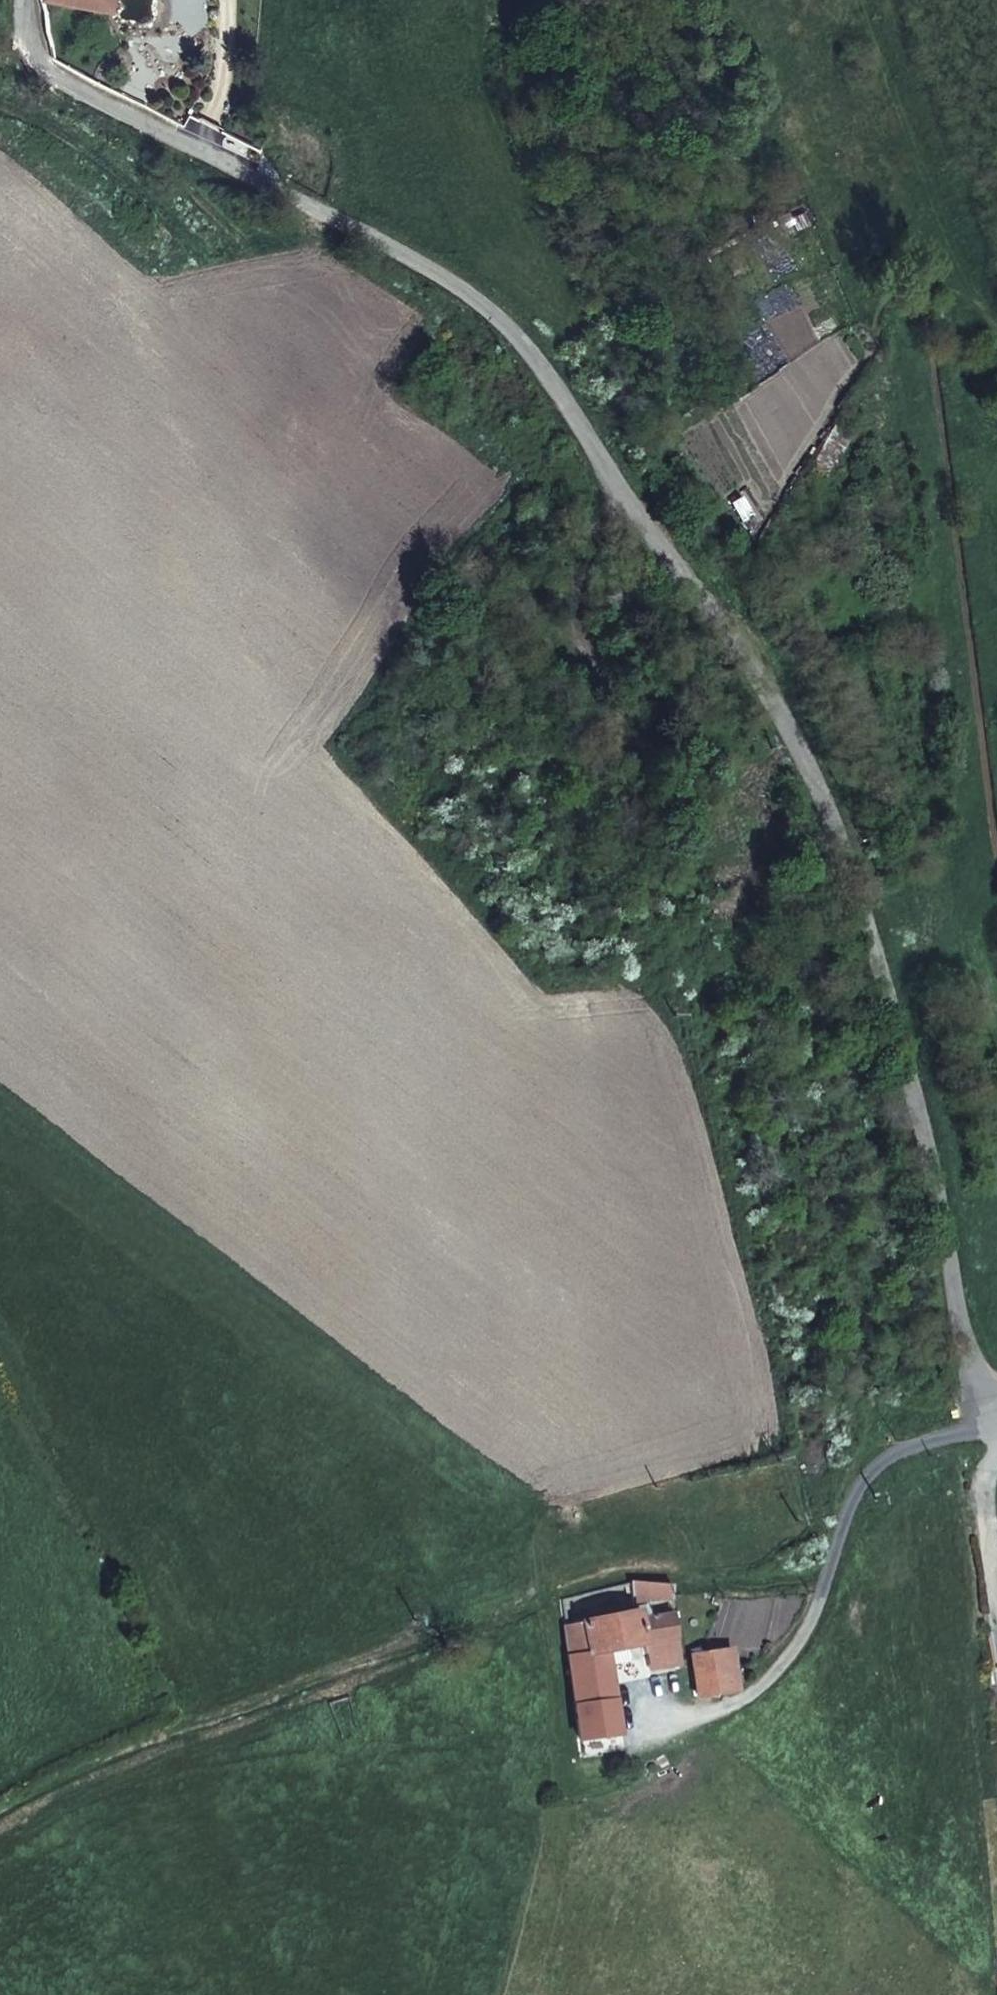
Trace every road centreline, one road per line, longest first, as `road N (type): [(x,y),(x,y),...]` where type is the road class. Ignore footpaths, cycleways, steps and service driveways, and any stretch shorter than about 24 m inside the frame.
road 1 (unclassified): [(24,0),(27,35),(45,70),(463,287),(574,419),(865,908),(996,1408)]
road 2 (track): [(870,0),(983,333),(996,349)]
road 3 (residential): [(996,1411),(875,1465),(845,1511),(828,1577)]

